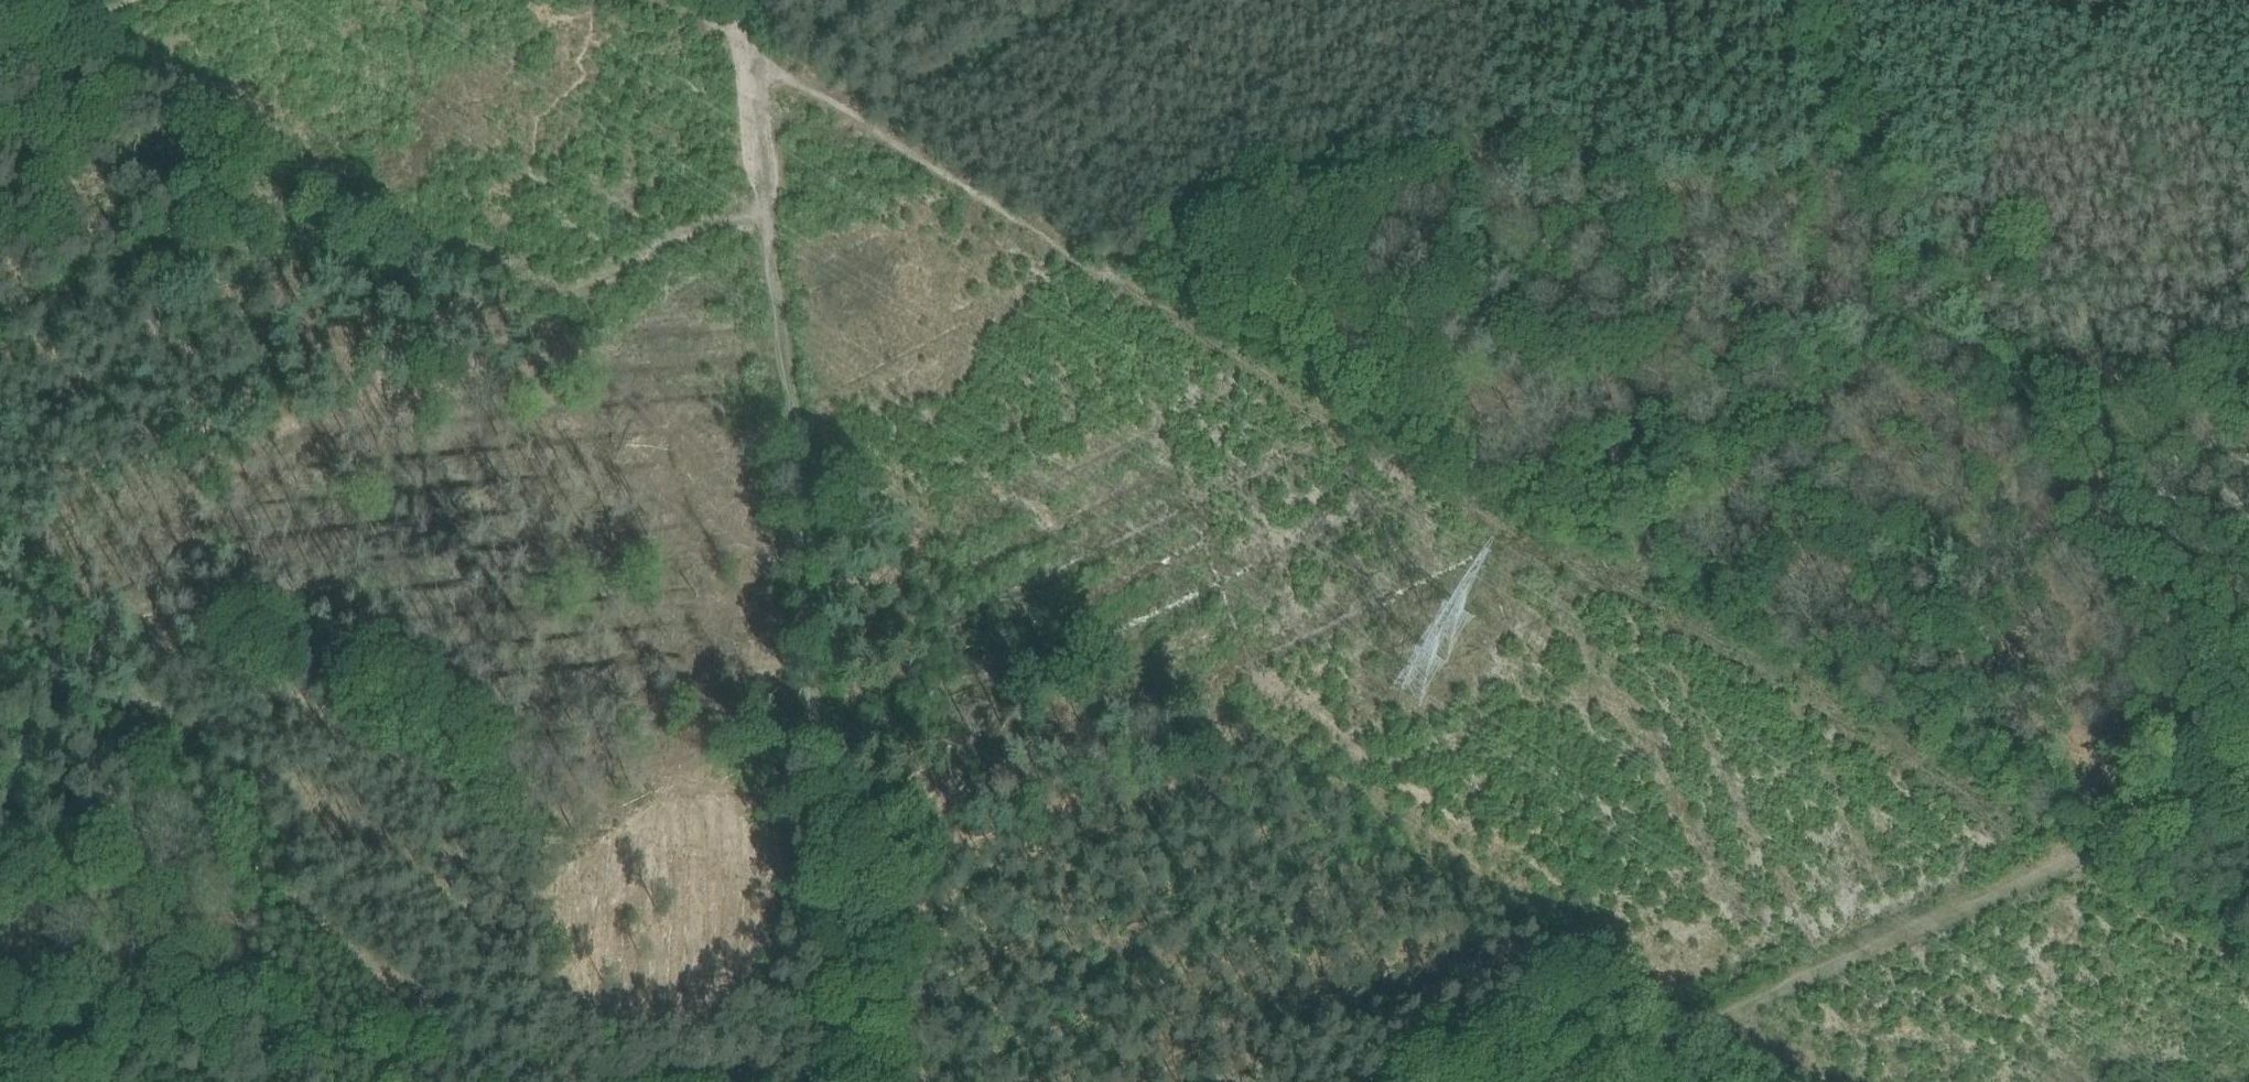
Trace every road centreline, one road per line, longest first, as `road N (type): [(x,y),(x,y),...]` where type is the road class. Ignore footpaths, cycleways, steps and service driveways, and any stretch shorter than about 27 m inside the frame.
road 1 (track): [(866,1081),(758,53)]
road 2 (track): [(2248,791),(1557,1081)]
road 3 (track): [(131,0),(0,55)]

